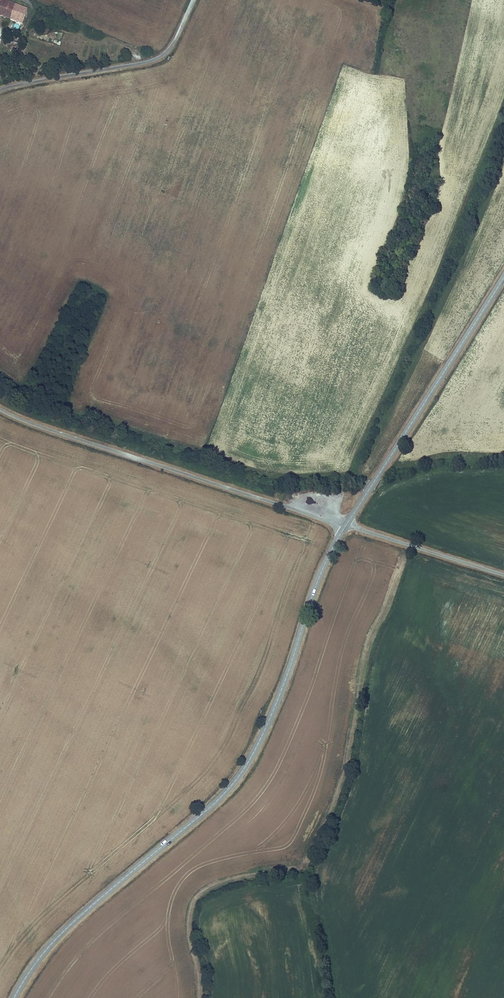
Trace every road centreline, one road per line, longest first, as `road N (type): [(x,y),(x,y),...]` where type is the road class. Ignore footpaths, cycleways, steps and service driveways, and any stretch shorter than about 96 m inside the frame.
road 1 (tertiary): [(14,997),(64,930),(245,766),(347,524)]
road 2 (unclassified): [(0,409),(347,524)]
road 3 (tertiary): [(347,524),(503,277)]
road 4 (unclassified): [(0,90),(155,59),(175,41),(194,0)]
road 5 (unclassified): [(347,524),(503,574)]

